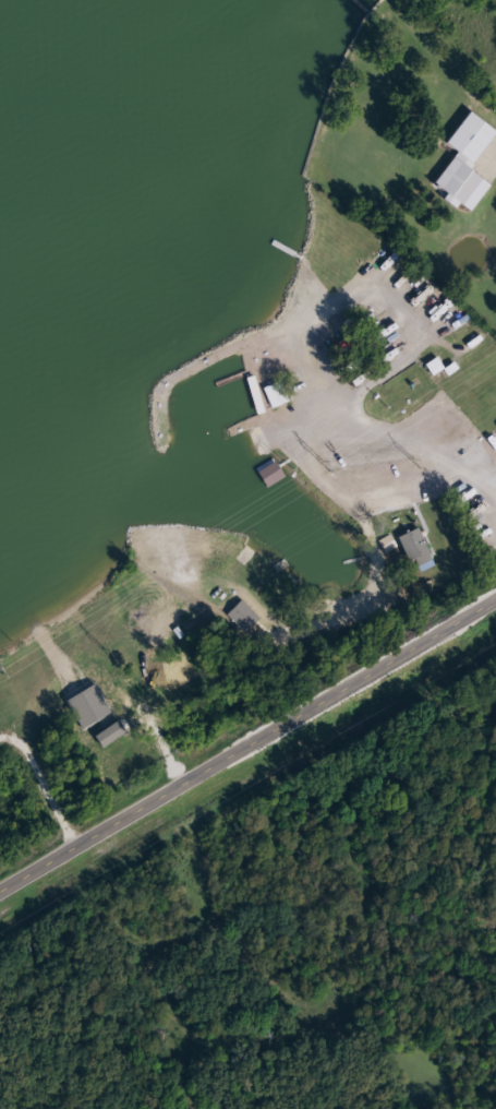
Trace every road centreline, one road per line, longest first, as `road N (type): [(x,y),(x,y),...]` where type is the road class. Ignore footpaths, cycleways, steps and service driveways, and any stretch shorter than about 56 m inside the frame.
road 1 (secondary): [(495,589),(0,885)]

